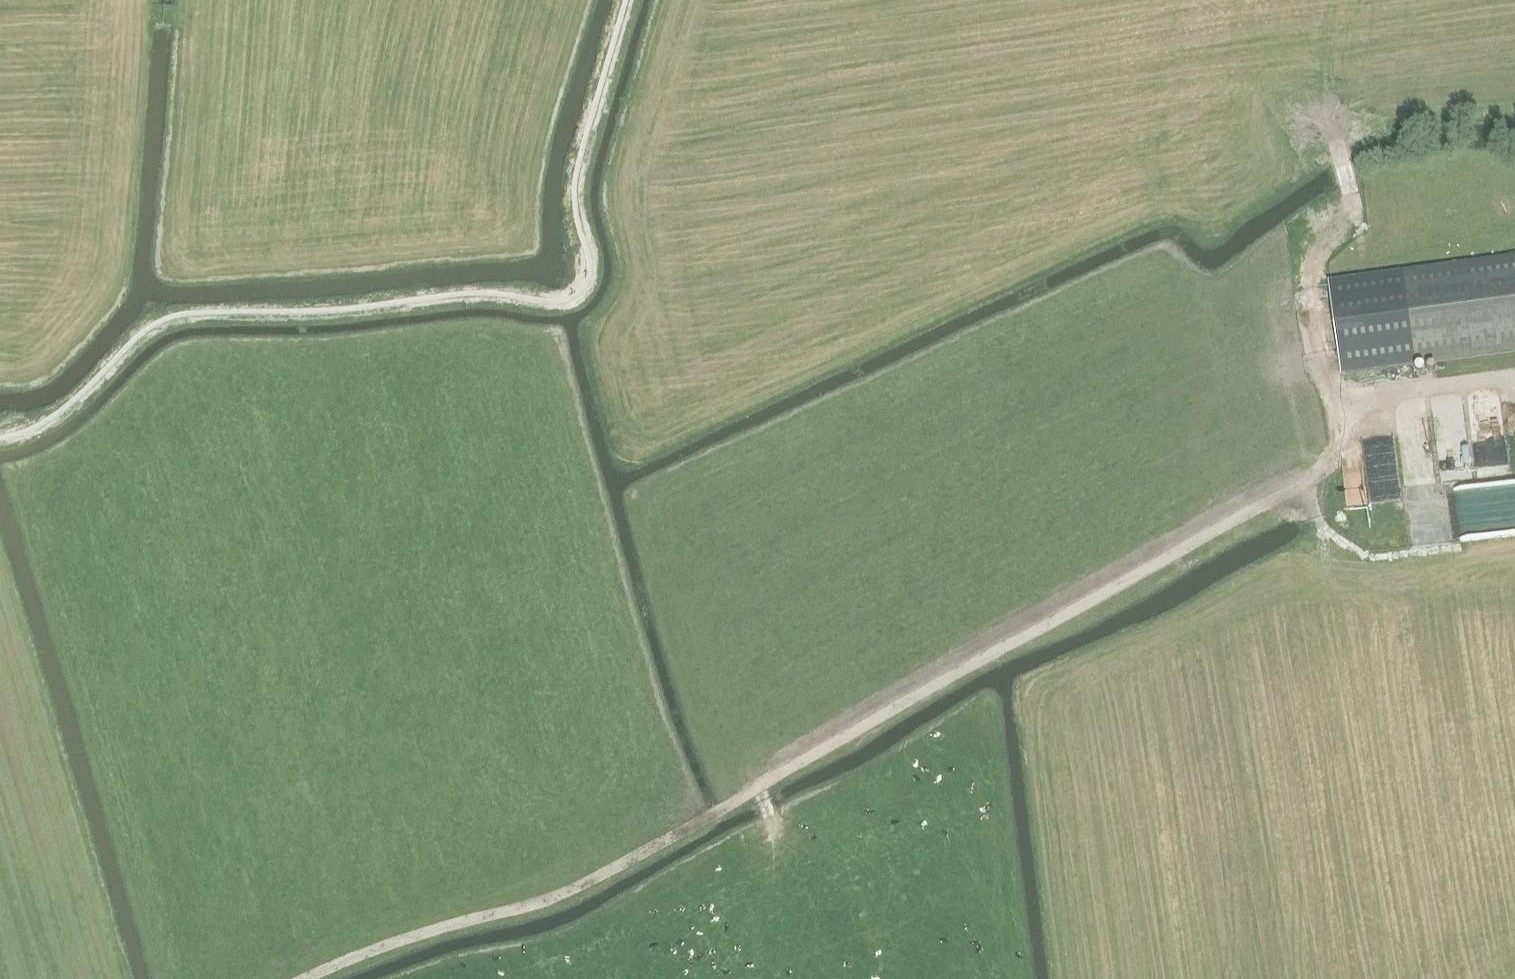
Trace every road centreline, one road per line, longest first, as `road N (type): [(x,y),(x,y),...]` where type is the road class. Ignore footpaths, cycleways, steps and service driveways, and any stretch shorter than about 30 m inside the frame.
road 1 (track): [(1382,396),(1357,412),(1304,484),(553,900),(431,933),(311,978)]

